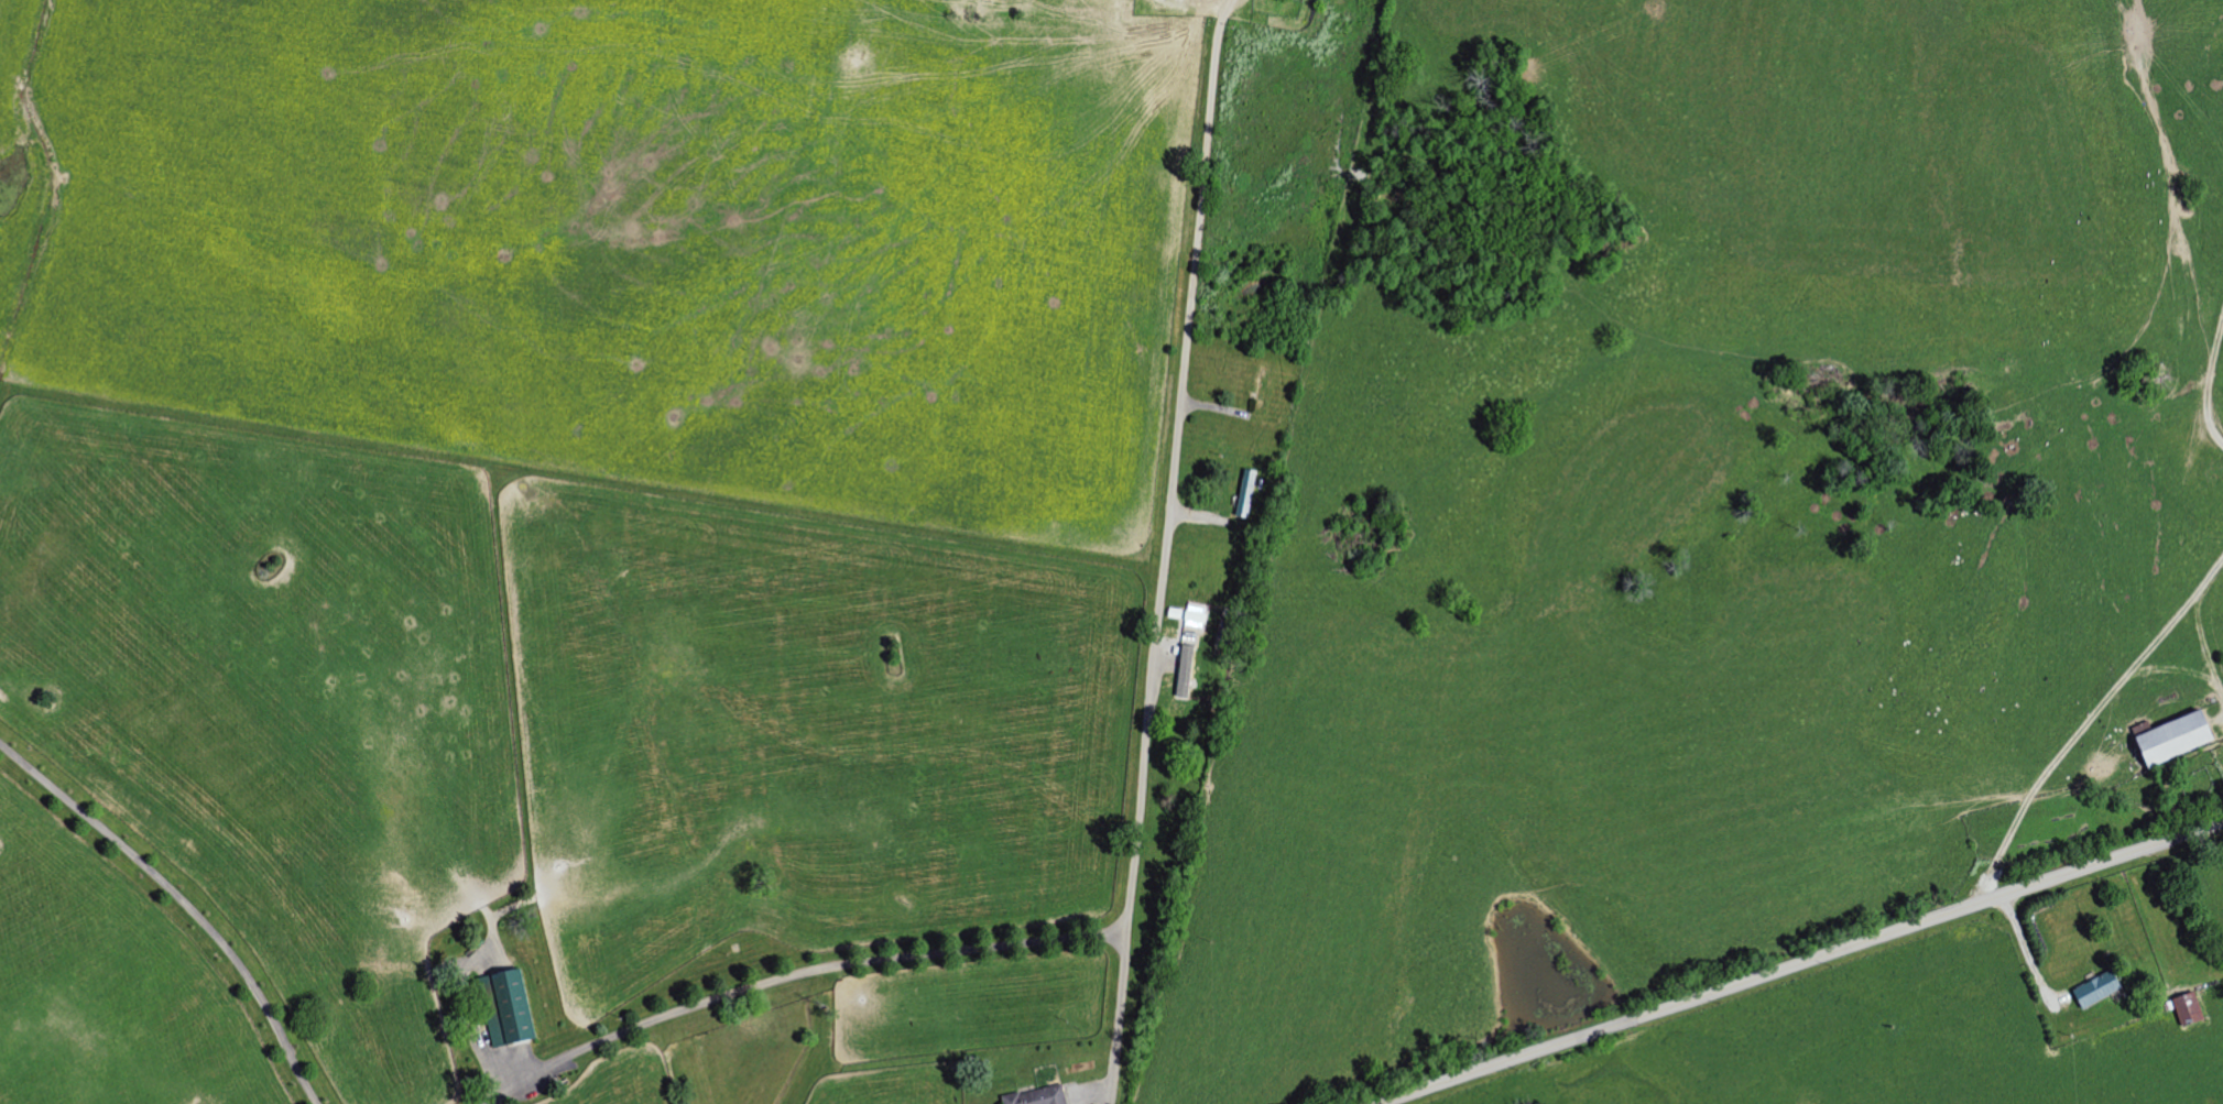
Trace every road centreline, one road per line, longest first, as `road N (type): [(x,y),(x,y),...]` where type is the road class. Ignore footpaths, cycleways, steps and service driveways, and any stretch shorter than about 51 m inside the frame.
road 1 (residential): [(1110,1103),(1216,50),(1231,0)]
road 2 (secondary): [(1389,1103),(2222,824)]

